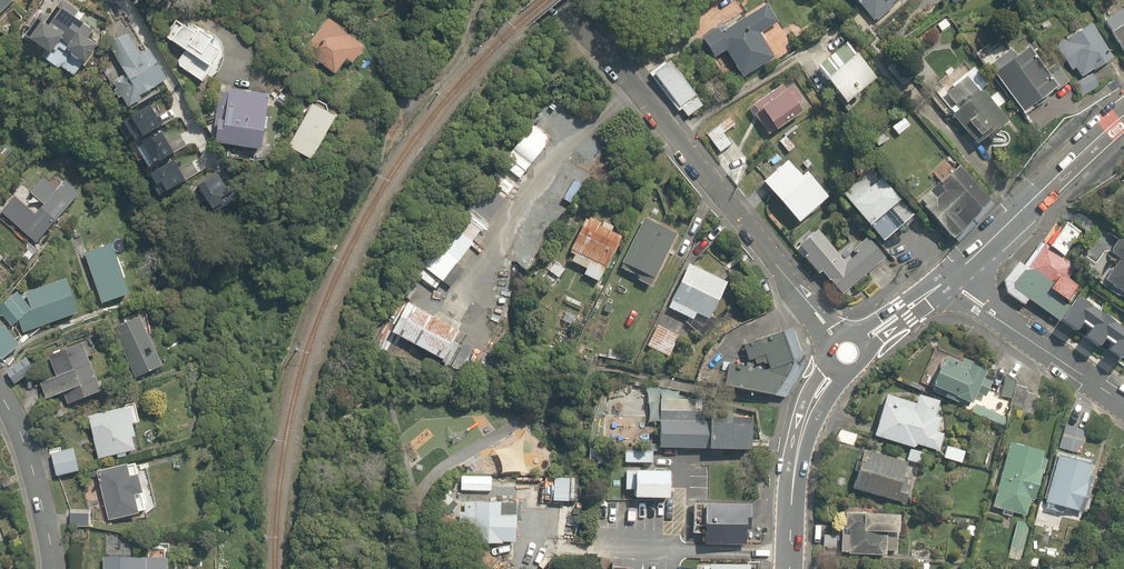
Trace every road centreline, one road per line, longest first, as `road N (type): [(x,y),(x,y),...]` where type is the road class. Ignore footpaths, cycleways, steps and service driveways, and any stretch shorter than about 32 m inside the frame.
road 1 (residential): [(550,0),(657,108),(837,339)]
road 2 (secondary): [(1123,116),(945,283)]
road 3 (residential): [(1123,405),(945,283)]
road 4 (secondary): [(836,367),(800,446),(789,568)]
road 5 (residential): [(55,568),(37,480),(0,398)]

